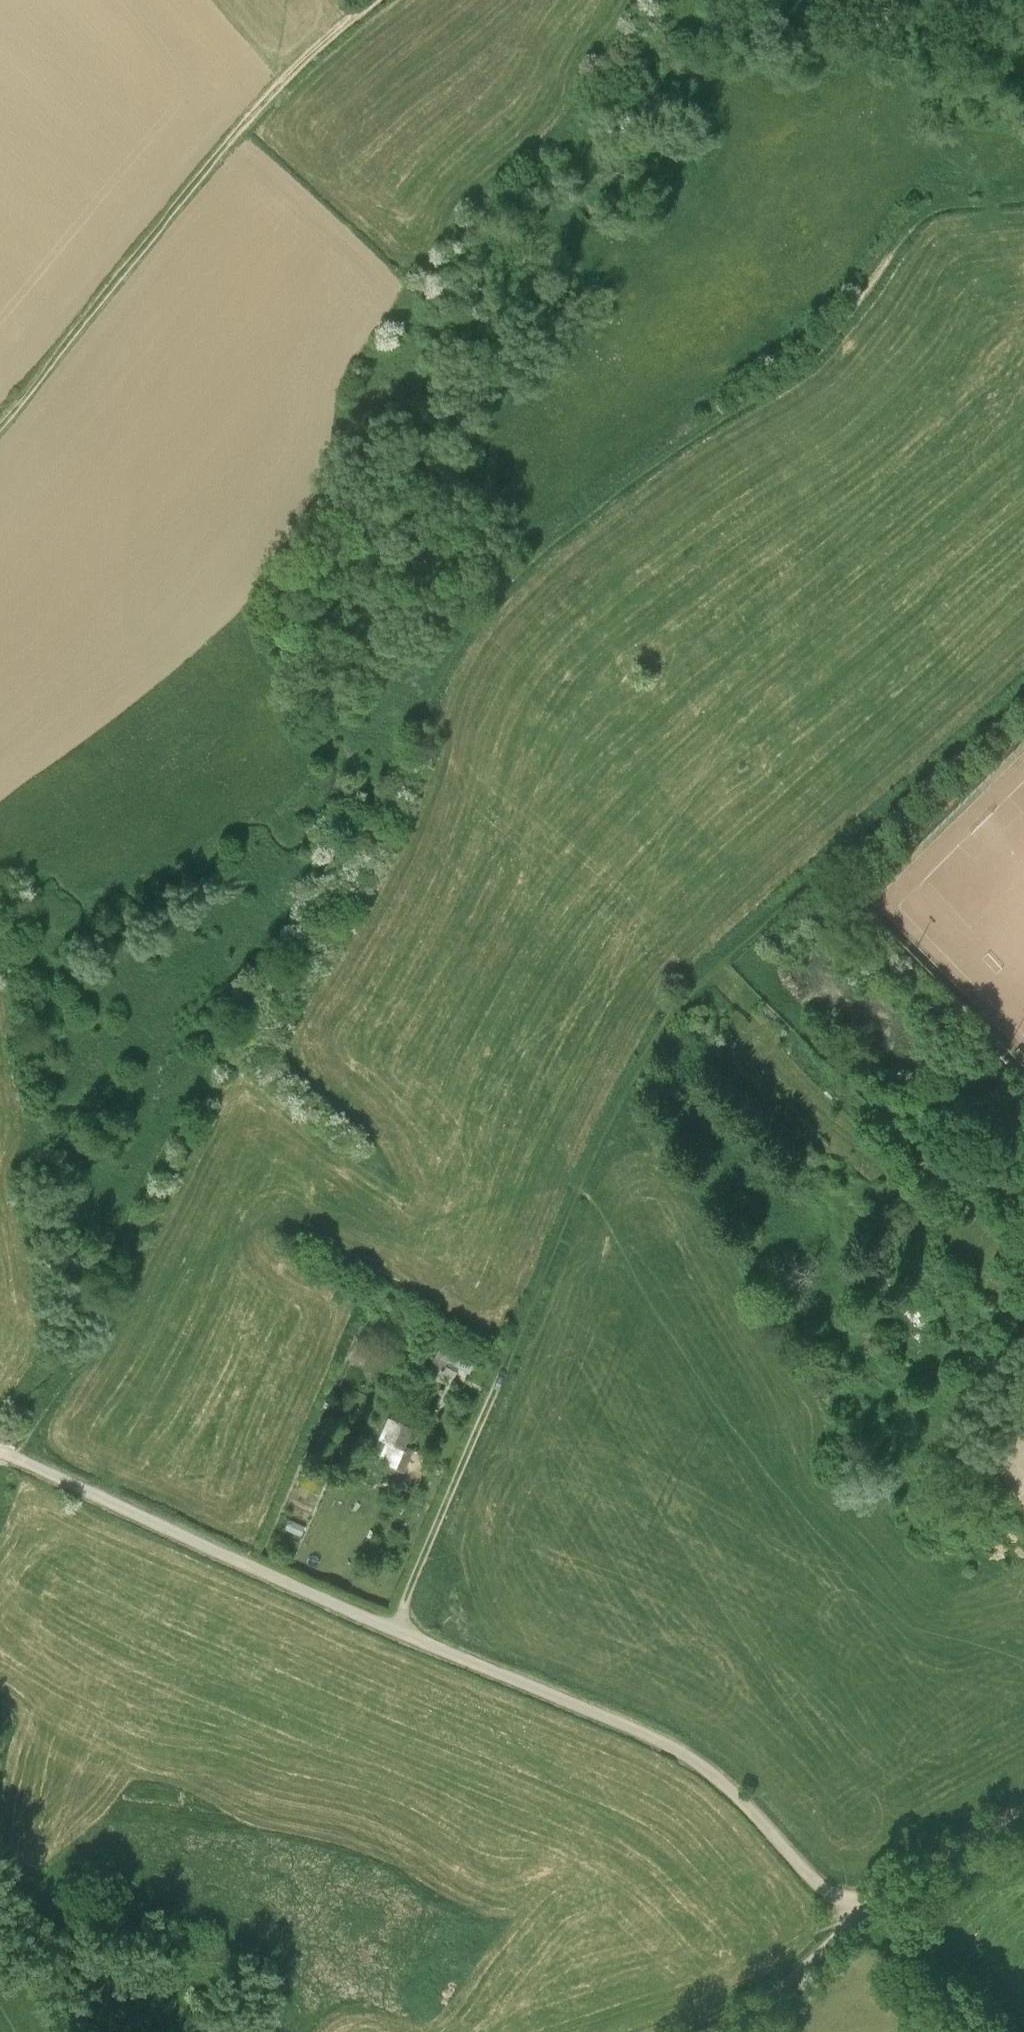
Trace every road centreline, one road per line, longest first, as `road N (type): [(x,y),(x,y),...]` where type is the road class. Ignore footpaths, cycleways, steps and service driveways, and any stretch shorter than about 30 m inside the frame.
road 1 (track): [(1023,204),(928,215),(800,362),(592,506),(524,564),(466,629),(400,770),(241,991),(227,1058),(132,1225),(109,1318),(25,1462)]
road 2 (track): [(0,1453),(704,1766),(836,1895),(868,1897),(1023,1808)]
road 3 (track): [(395,1628),(510,1355)]

